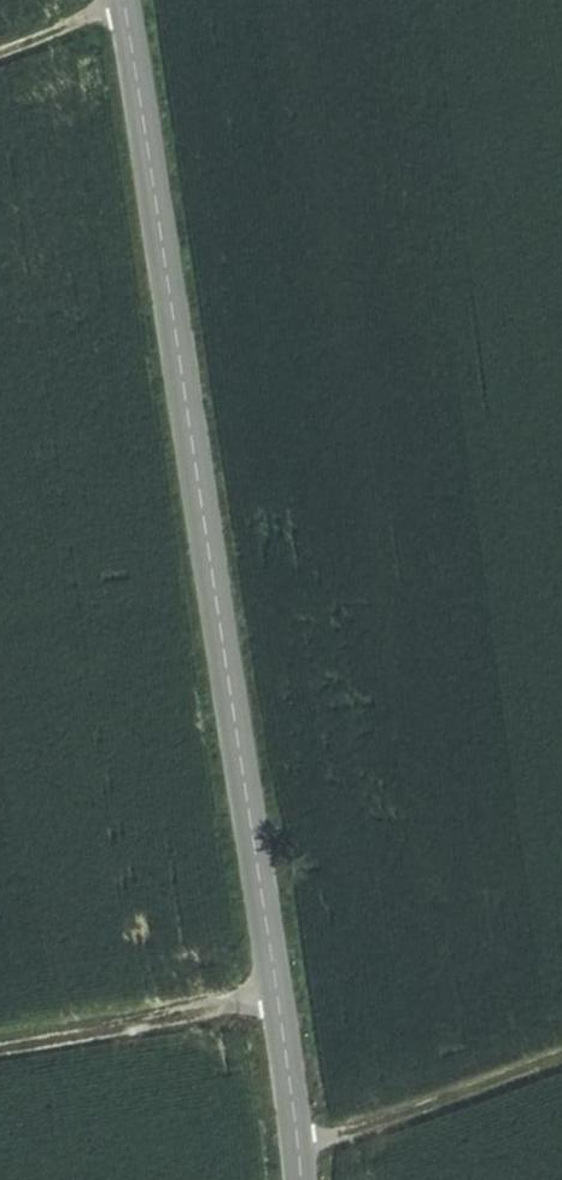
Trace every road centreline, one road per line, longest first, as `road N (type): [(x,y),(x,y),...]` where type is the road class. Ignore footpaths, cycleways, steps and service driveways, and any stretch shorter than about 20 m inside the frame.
road 1 (tertiary): [(124,0),(298,1179)]
road 2 (track): [(297,1153),(561,1054)]
road 3 (track): [(0,1048),(278,1002)]
road 4 (track): [(0,54),(124,1)]

